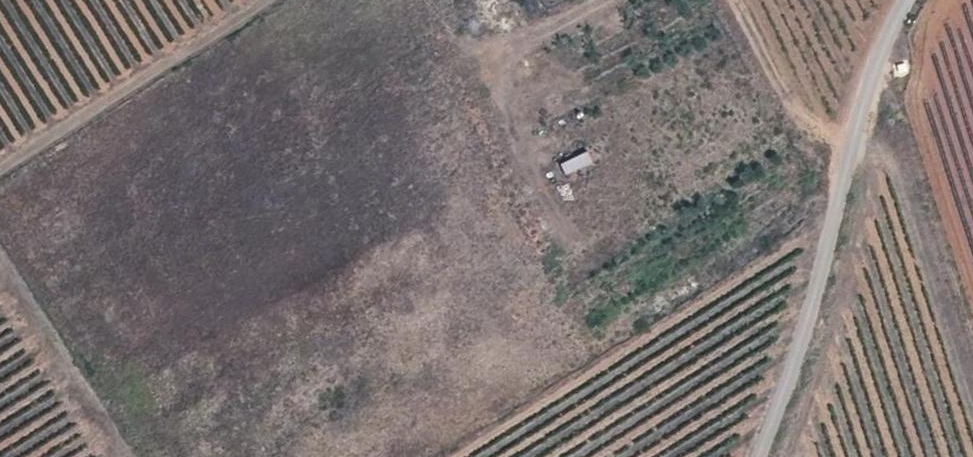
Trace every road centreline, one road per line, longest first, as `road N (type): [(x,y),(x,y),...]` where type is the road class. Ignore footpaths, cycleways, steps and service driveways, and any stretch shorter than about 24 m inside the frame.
road 1 (unclassified): [(910,0),(864,103),(815,295),(760,456)]

